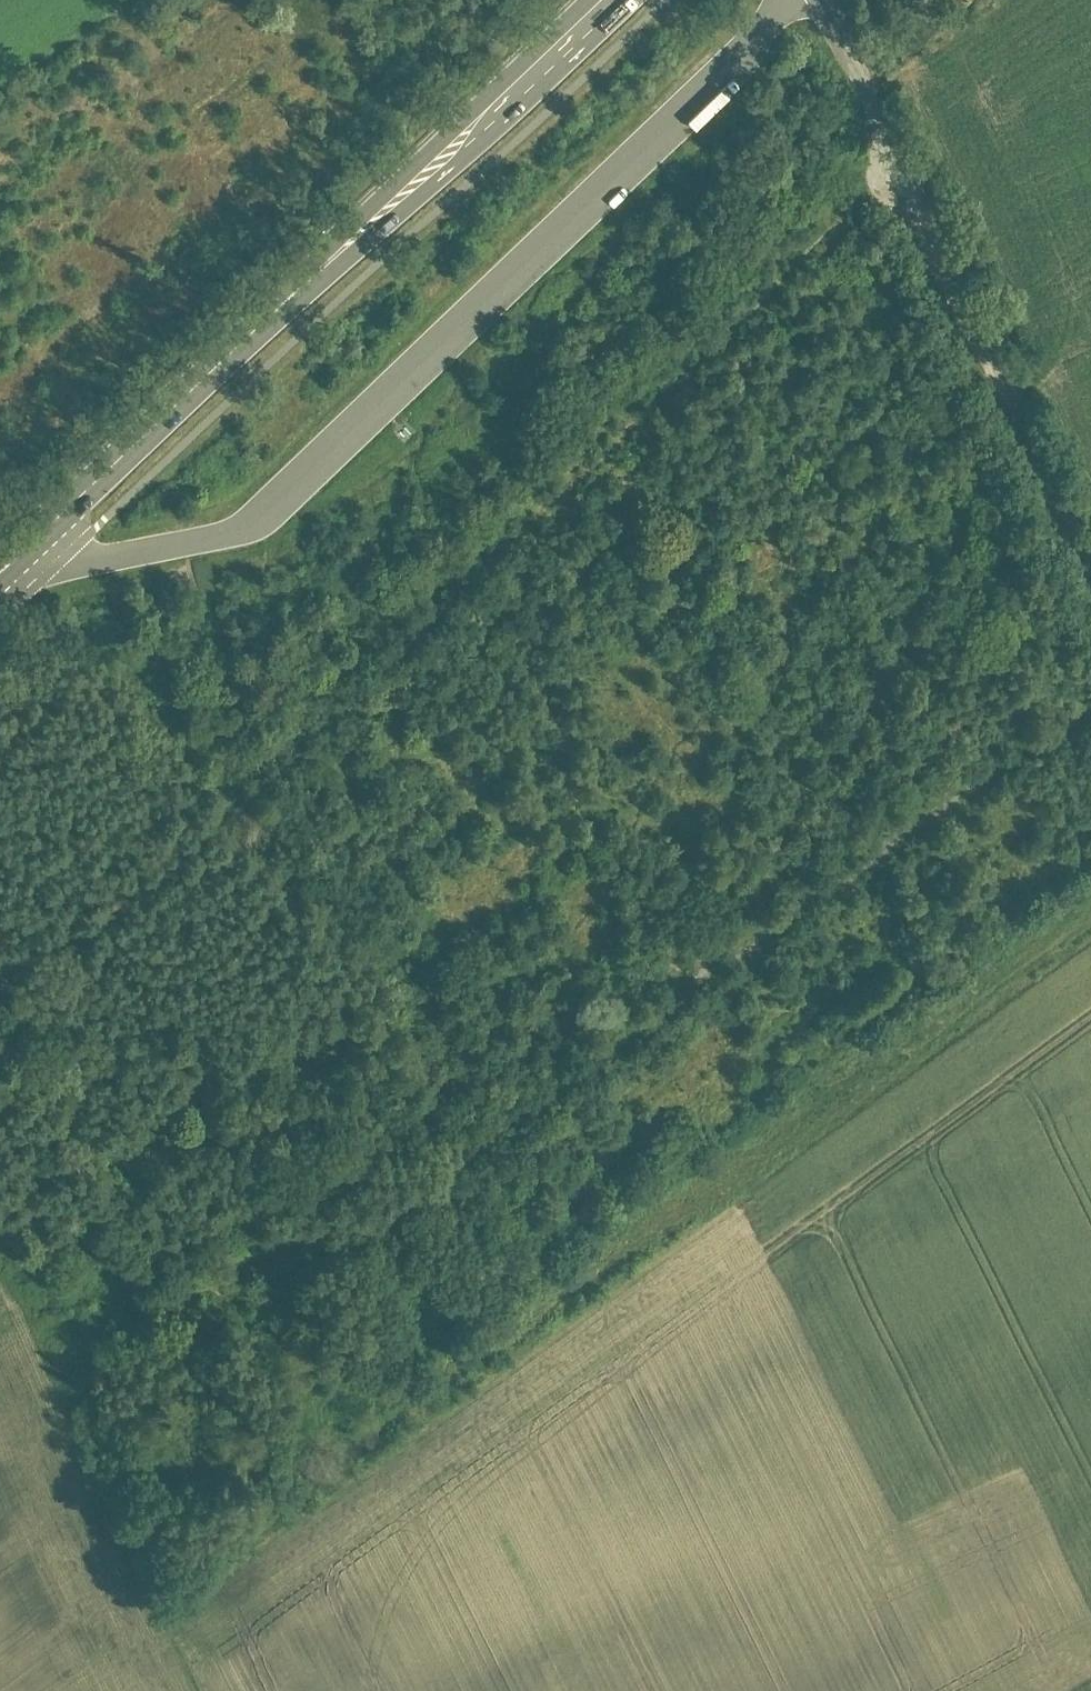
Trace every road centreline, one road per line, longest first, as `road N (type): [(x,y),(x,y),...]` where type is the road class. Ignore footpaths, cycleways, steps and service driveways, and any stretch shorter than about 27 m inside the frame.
road 1 (track): [(1090,720),(1004,771),(305,1261),(257,1261),(198,1293)]
road 2 (primary): [(0,593),(611,0)]
road 3 (unclassified): [(823,0),(1090,569)]

